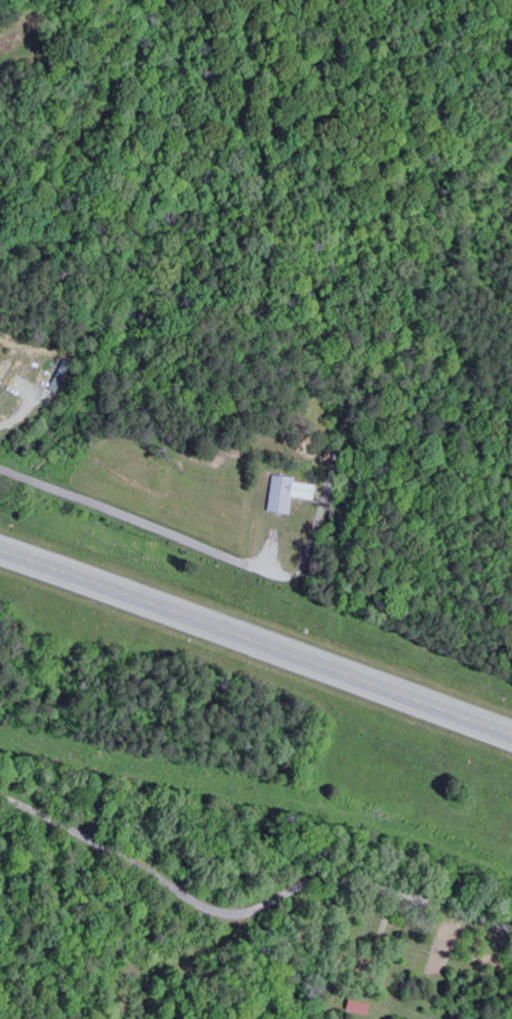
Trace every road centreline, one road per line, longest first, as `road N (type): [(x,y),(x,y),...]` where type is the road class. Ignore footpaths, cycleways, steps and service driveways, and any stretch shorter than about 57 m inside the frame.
road 1 (residential): [(511,932),(349,885),(307,890),(249,915),(221,915),(0,800)]
road 2 (trunk): [(0,551),(511,736)]
road 3 (residential): [(0,471),(251,565)]

